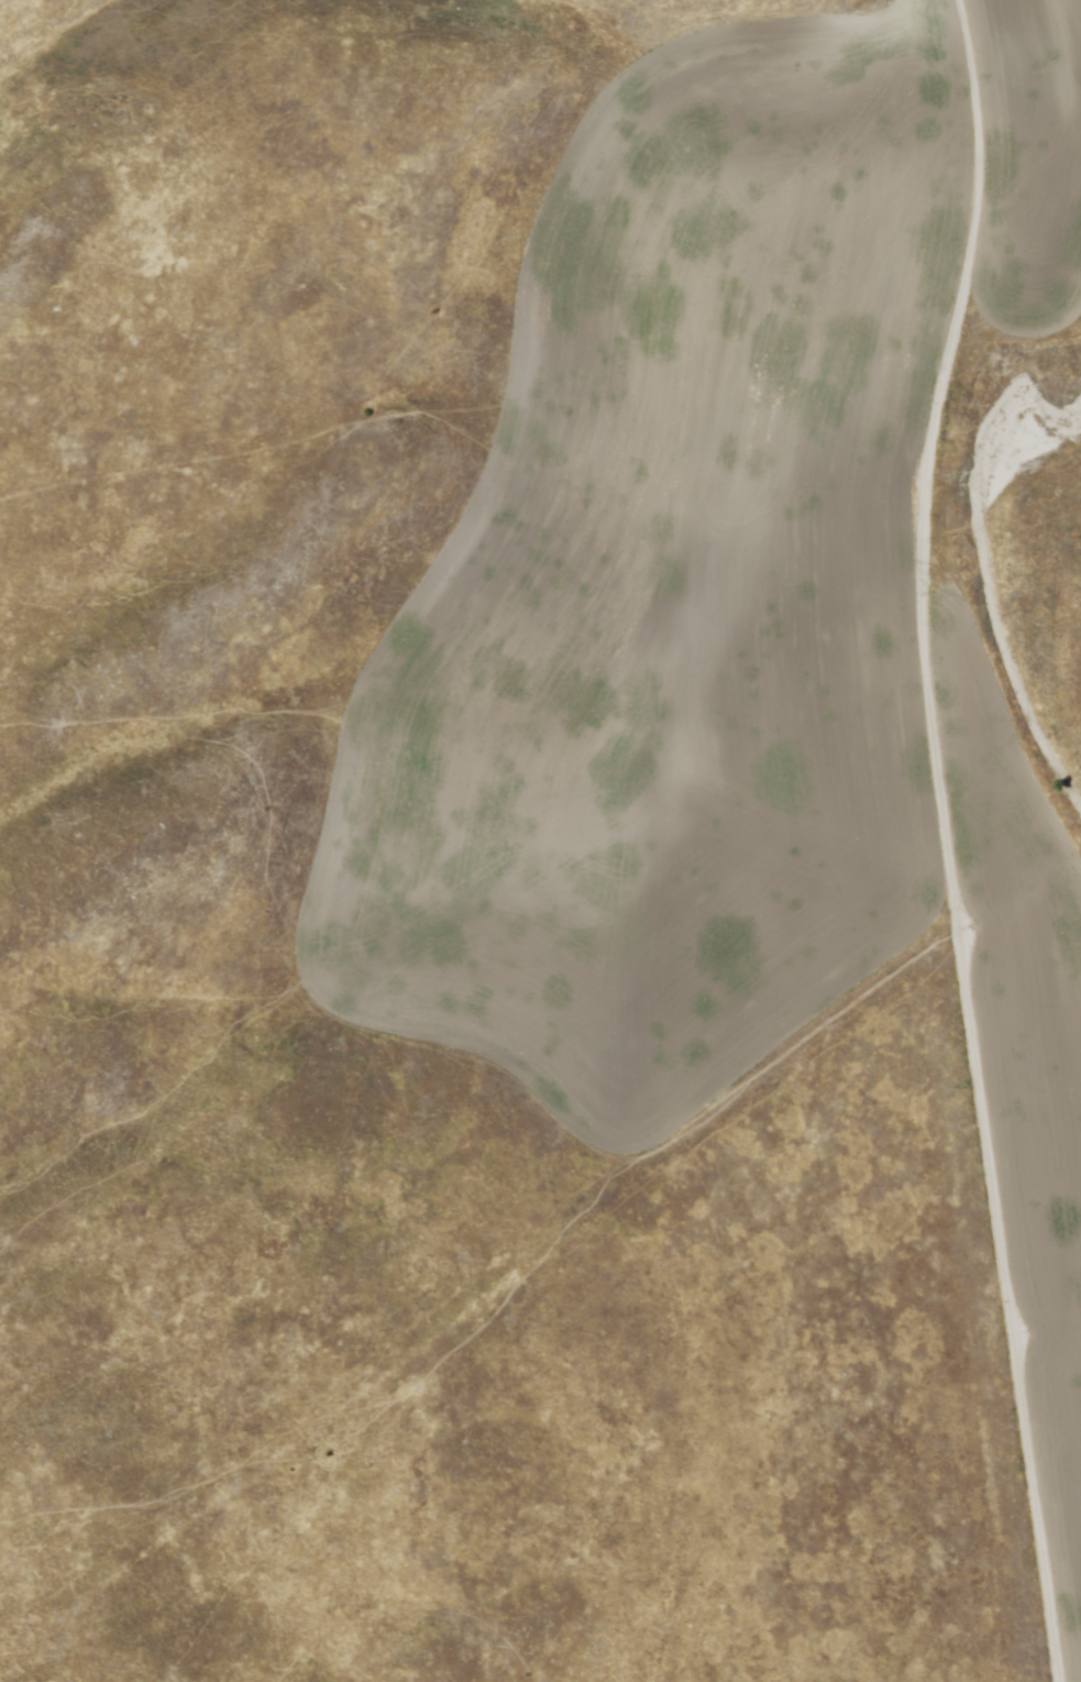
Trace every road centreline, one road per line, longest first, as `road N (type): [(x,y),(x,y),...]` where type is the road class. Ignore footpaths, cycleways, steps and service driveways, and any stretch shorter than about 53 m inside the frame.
road 1 (residential): [(1064,1681),(924,639),(926,472),(980,195),(973,62),(956,0)]

